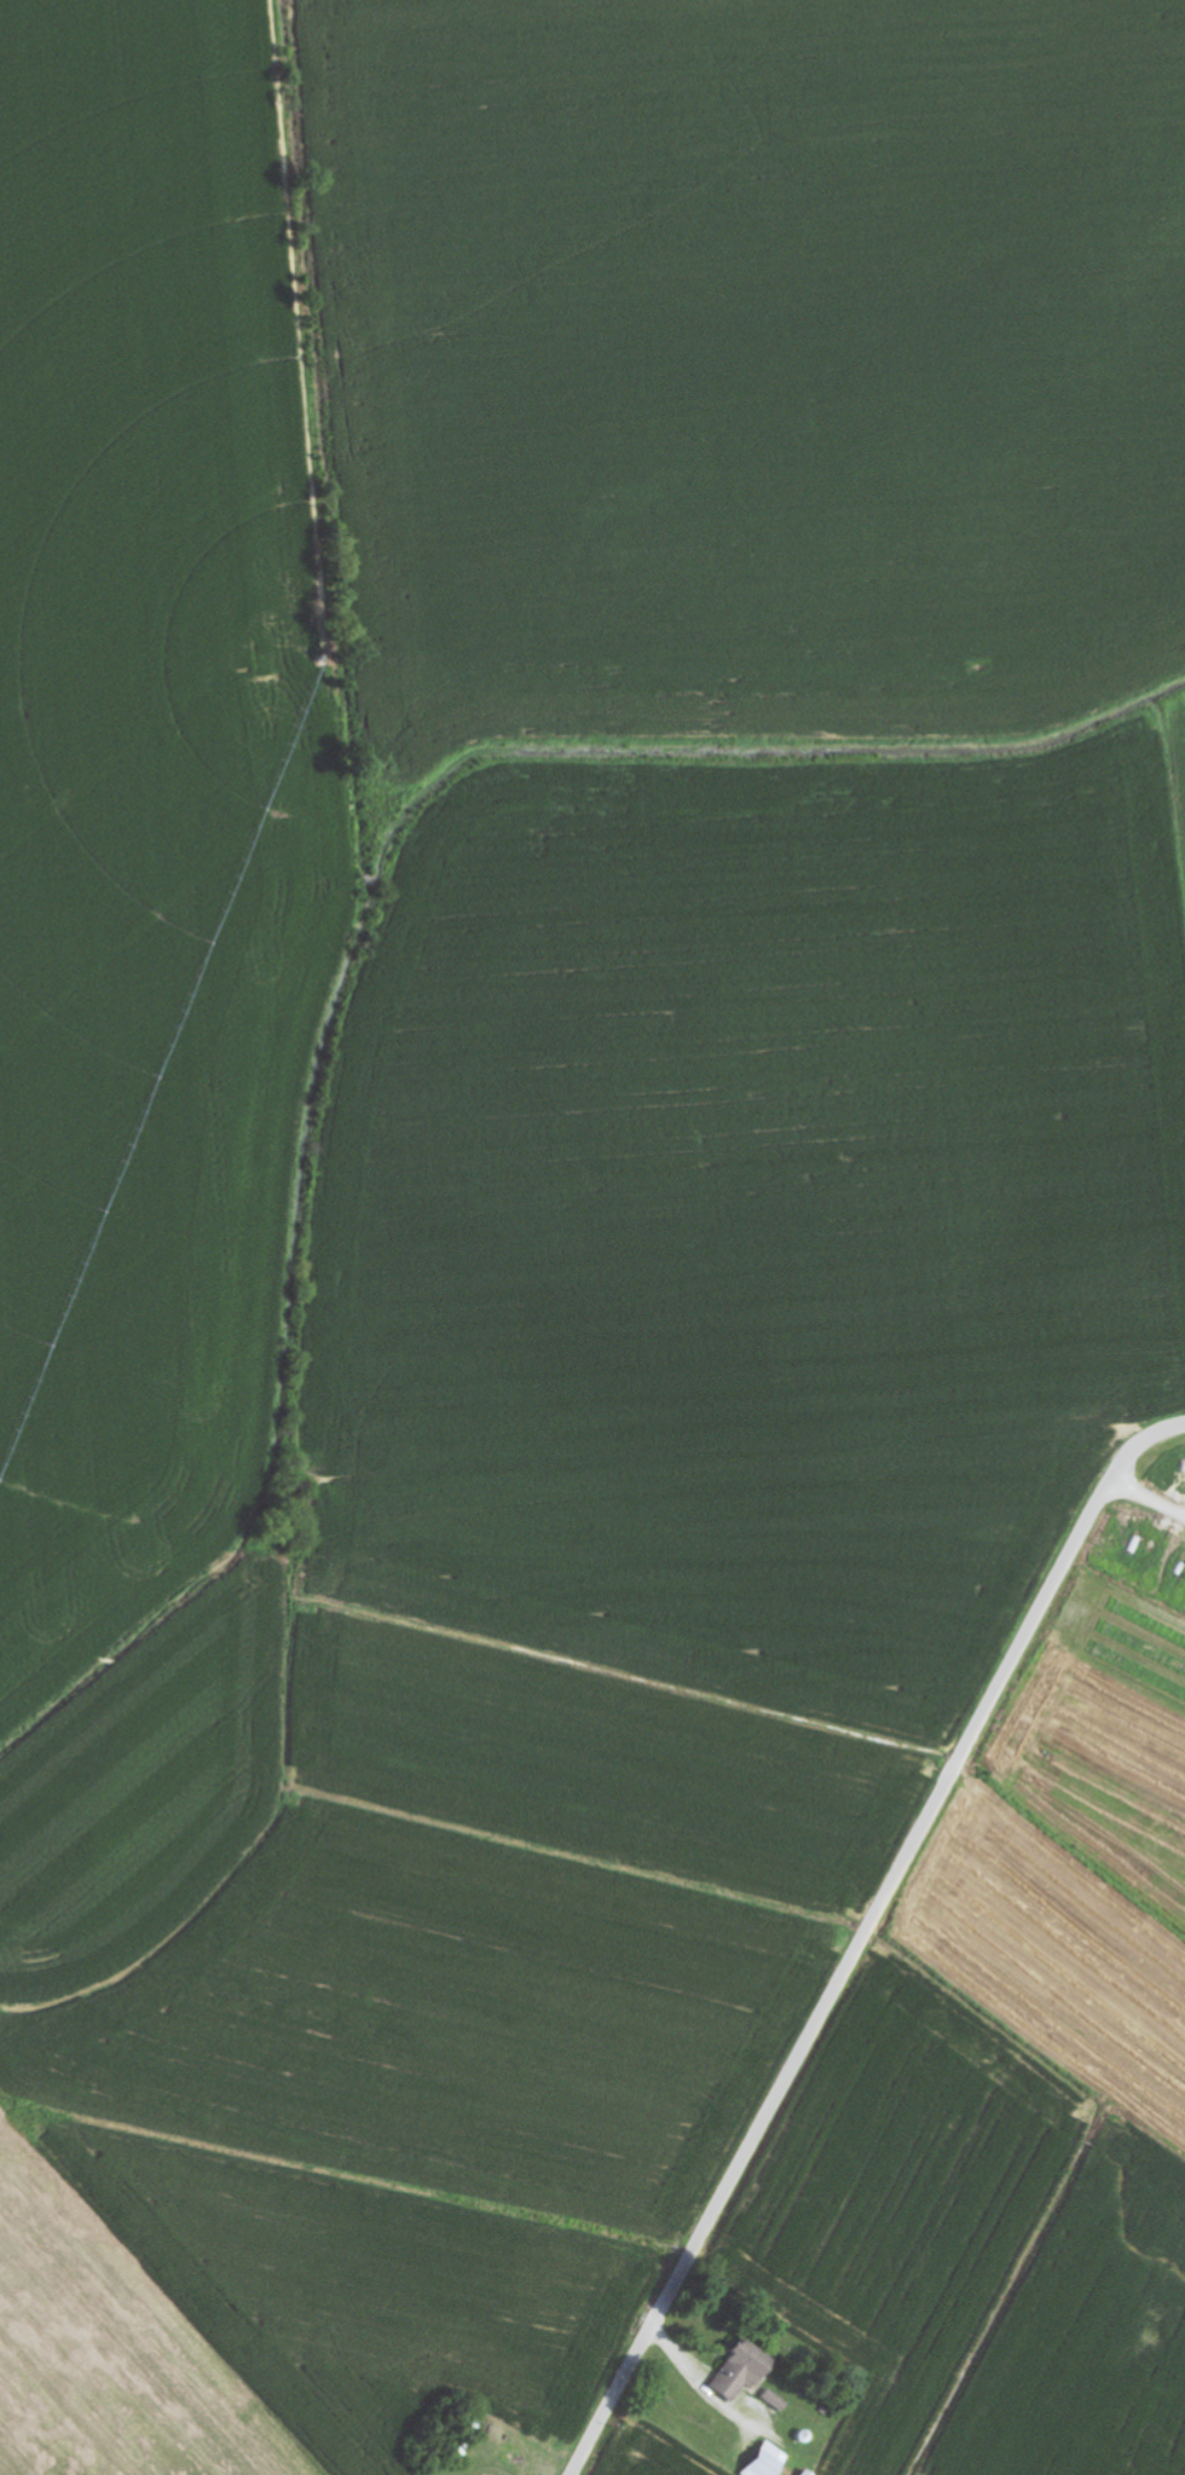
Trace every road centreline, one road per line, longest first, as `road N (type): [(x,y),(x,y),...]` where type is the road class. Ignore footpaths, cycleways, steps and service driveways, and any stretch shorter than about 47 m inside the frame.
road 1 (residential): [(571,2474),(1092,1514),(1140,1445),(1184,1423)]

